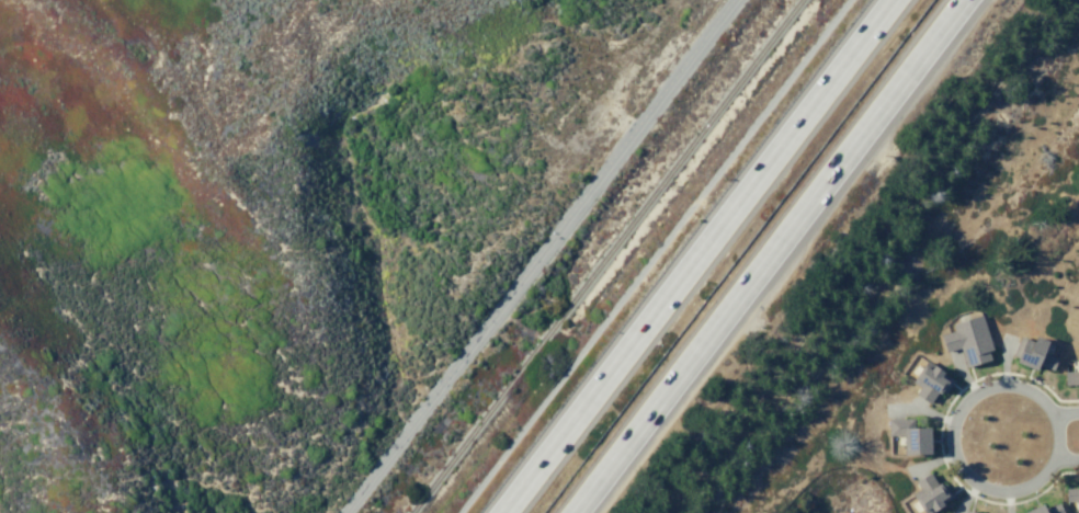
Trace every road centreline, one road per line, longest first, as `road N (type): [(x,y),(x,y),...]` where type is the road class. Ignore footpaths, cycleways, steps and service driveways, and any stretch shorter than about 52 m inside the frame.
road 1 (motorway): [(572,512),(961,0)]
road 2 (motorway): [(890,0),(506,512)]
road 3 (residential): [(1058,445),(1029,487),(991,491),(959,472),(947,437),(951,419),(975,389),(1011,383),(1044,400),(1058,445)]

